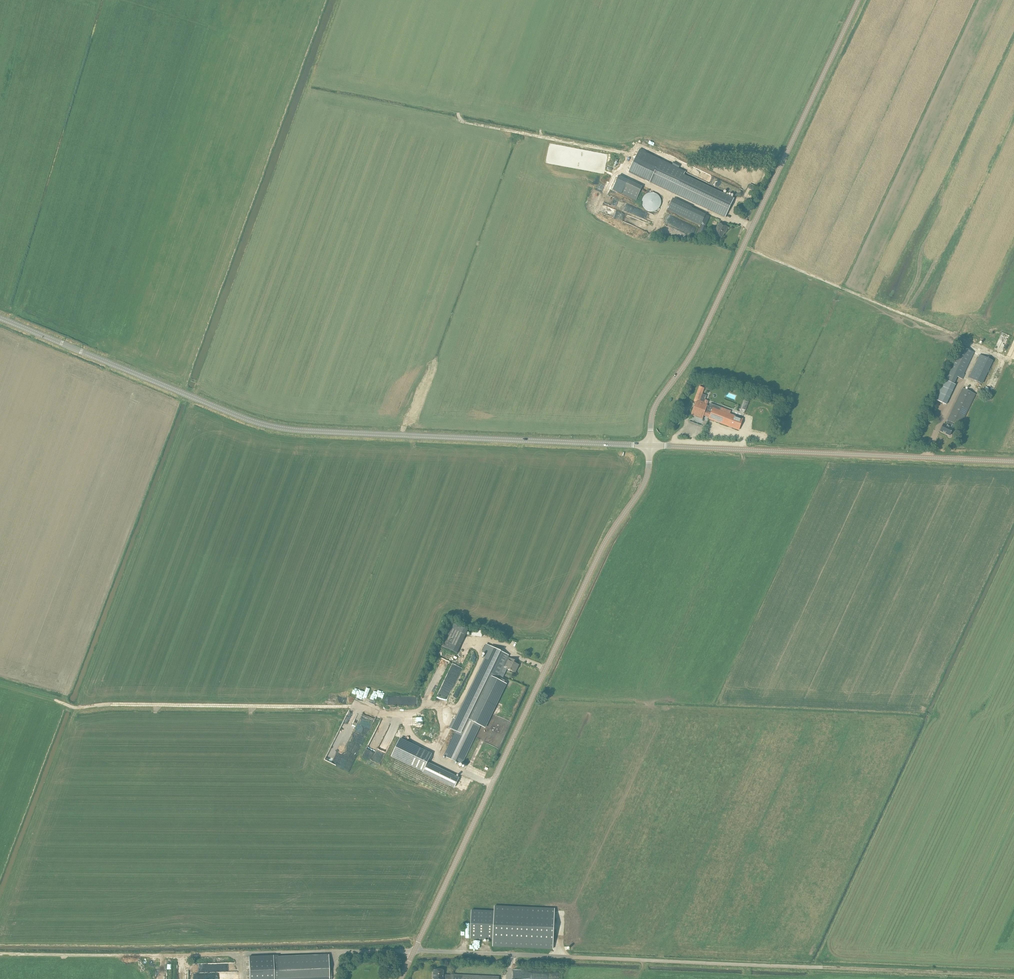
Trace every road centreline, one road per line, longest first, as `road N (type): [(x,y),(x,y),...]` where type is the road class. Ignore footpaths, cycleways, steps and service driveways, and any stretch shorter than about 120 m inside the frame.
road 1 (tertiary): [(650,446),(299,429),(253,418),(0,316)]
road 2 (tertiary): [(401,978),(605,543),(645,483),(650,446)]
road 3 (track): [(54,699),(82,708),(359,708),(400,714),(440,736),(486,641)]
road 4 (tertiary): [(650,446),(655,406),(695,348),(858,0)]
road 5 (track): [(558,957),(1013,975)]
road 6 (tertiary): [(1013,461),(650,446)]
road 7 (track): [(0,953),(182,956)]

